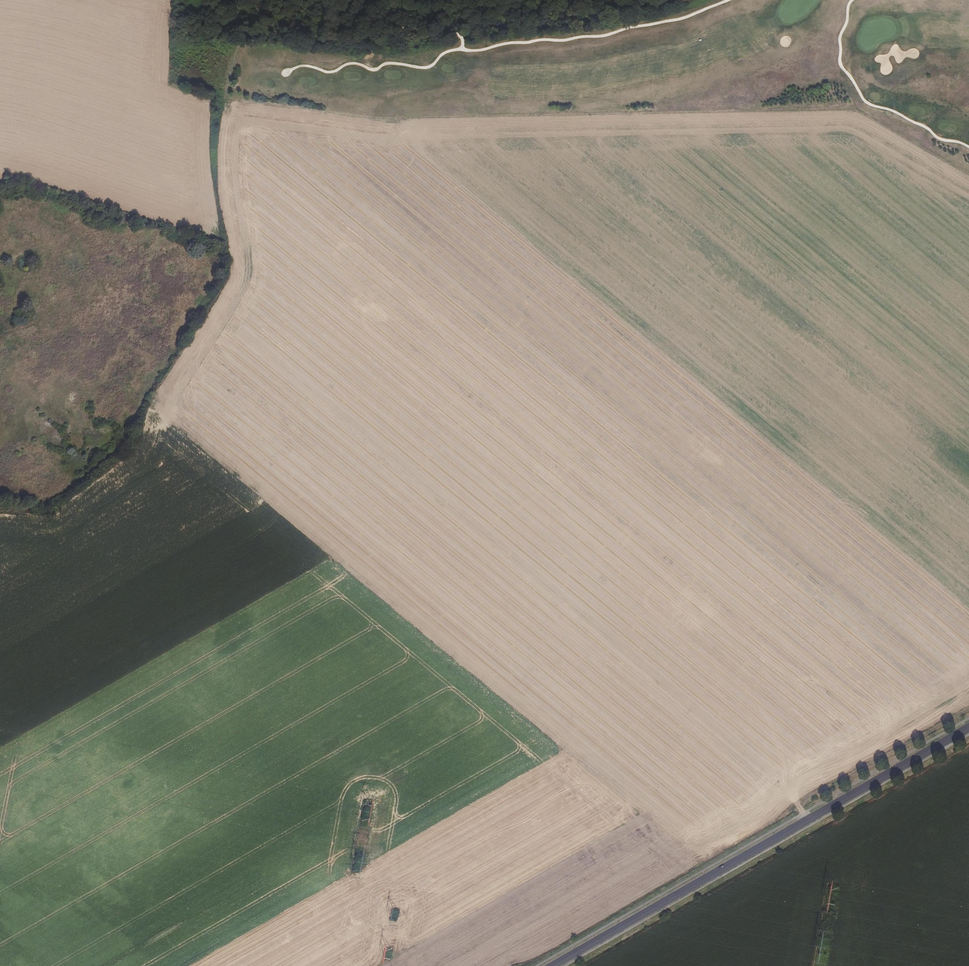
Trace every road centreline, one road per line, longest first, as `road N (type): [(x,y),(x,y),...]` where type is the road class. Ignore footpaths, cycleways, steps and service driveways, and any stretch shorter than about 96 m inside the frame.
road 1 (secondary): [(554,965),(968,728)]
road 2 (track): [(425,0),(379,24),(459,32)]

